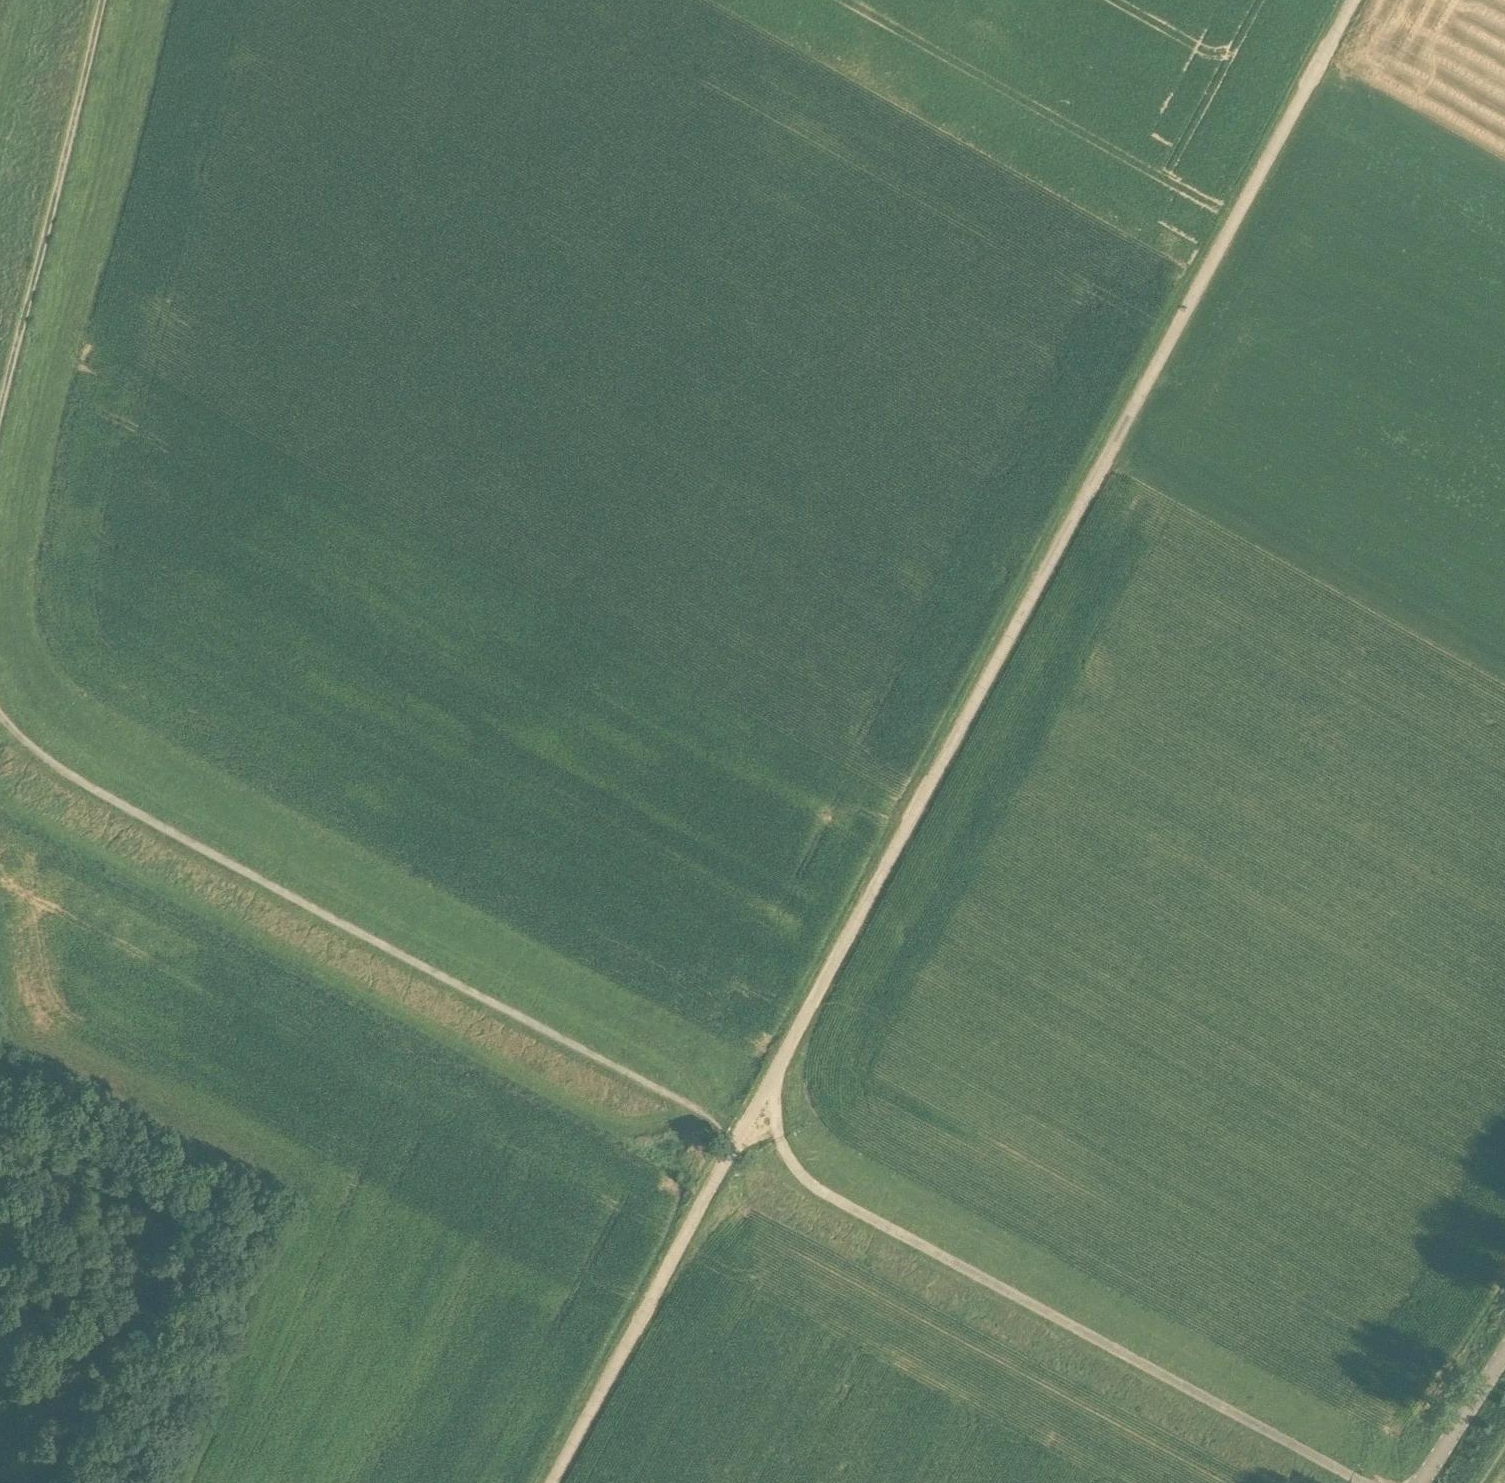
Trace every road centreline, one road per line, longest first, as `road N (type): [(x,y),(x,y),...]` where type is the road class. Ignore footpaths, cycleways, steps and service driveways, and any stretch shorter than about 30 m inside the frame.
road 1 (unclassified): [(554,1482),(1355,0)]
road 2 (track): [(746,1132),(40,756),(0,710)]
road 3 (track): [(0,441),(102,0)]
road 4 (tertiary): [(1419,1482),(1504,1351)]
road 5 (track): [(114,1482),(154,1397),(156,1339)]

